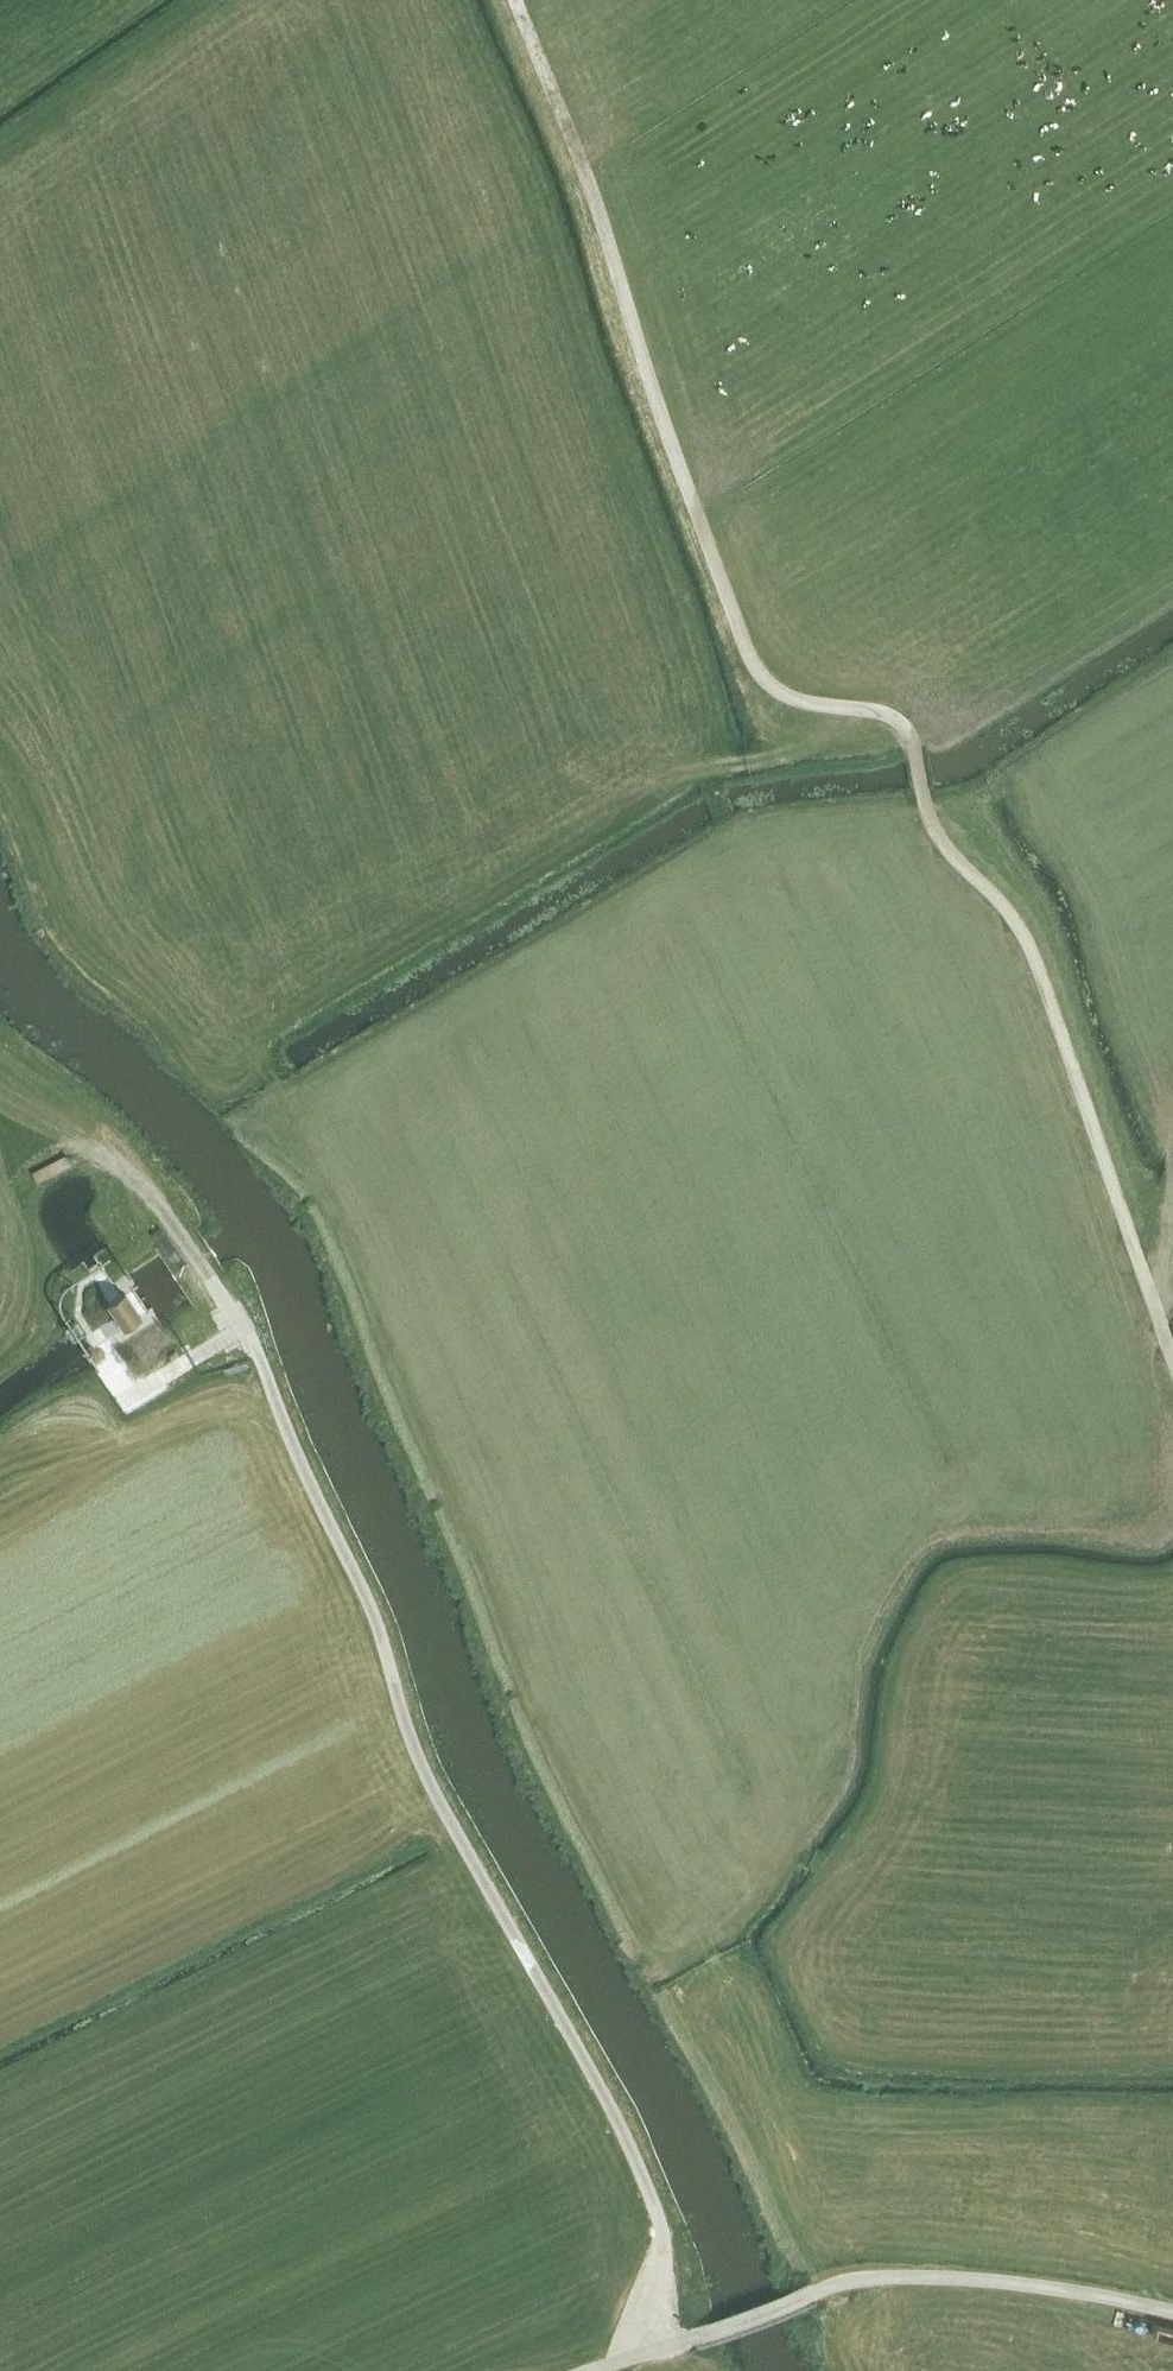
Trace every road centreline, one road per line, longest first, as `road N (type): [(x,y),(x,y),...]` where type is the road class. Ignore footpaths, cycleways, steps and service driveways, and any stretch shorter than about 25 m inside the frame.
road 1 (unclassified): [(657,2353),(662,2225),(615,2113),(445,1810),(374,1621),(249,1336)]
road 2 (unclassified): [(1172,2315),(986,2282),(860,2283),(817,2298)]

